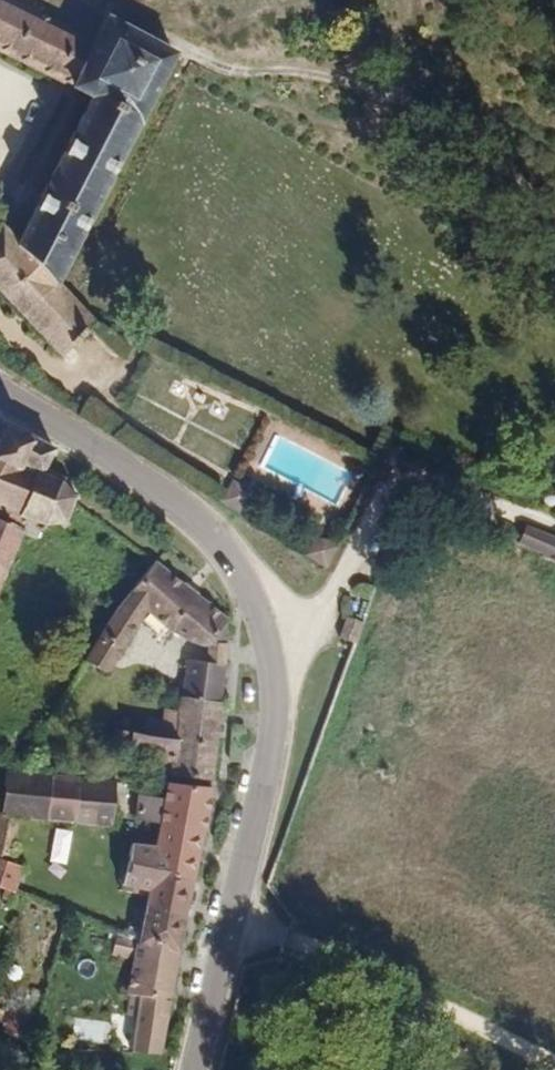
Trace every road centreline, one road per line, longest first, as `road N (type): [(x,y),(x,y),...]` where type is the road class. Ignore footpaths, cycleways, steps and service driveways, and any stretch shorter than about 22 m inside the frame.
road 1 (secondary): [(0,397),(191,507),(263,598),(283,692),(199,1069)]

